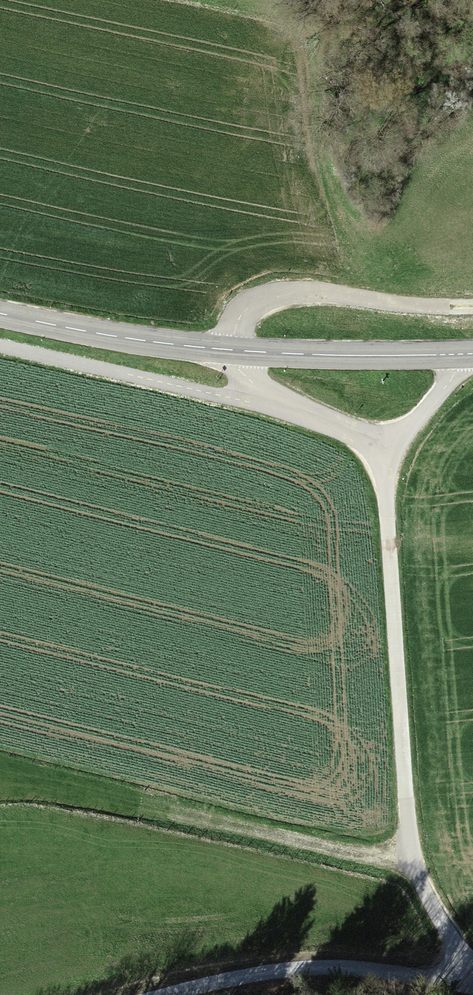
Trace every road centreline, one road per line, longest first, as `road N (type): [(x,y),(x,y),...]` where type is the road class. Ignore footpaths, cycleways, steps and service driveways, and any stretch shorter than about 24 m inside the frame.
road 1 (track): [(472,305),(275,295),(247,308),(230,349),(281,405),(355,434),(386,466),(467,355)]
road 2 (track): [(386,466),(411,870),(431,909),(472,954)]
road 3 (secondary): [(0,315),(309,355),(472,354)]
road 4 (track): [(167,994),(306,967),(472,989)]

